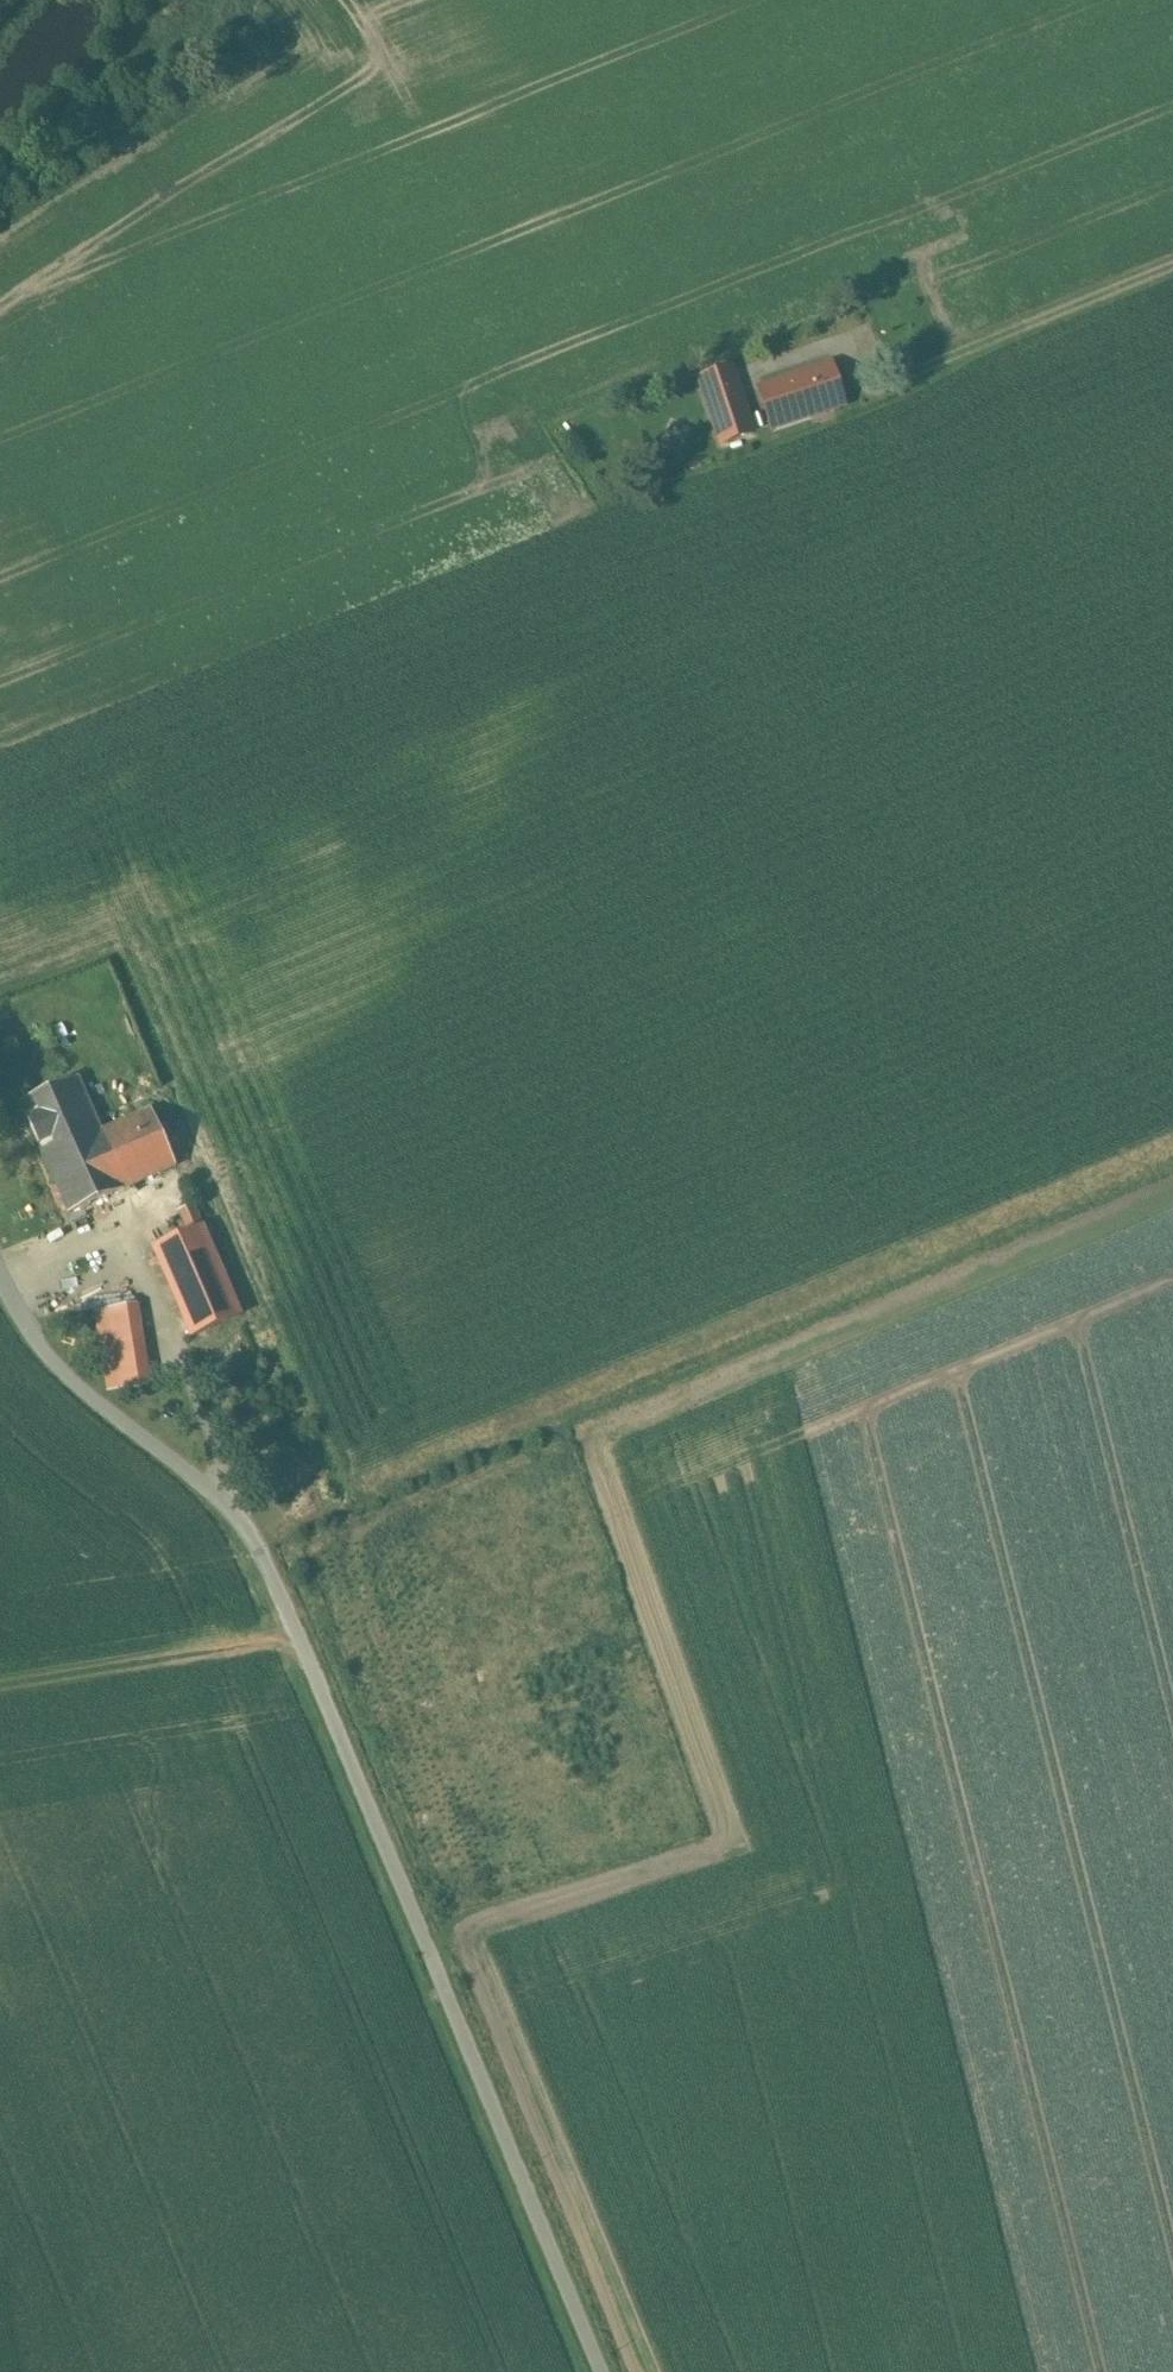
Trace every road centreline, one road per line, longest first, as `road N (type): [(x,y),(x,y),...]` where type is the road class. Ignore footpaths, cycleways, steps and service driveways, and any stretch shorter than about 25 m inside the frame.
road 1 (unclassified): [(601,2371),(250,1535),(225,1505),(55,1365),(0,1272)]
road 2 (track): [(296,1635),(0,1684)]

